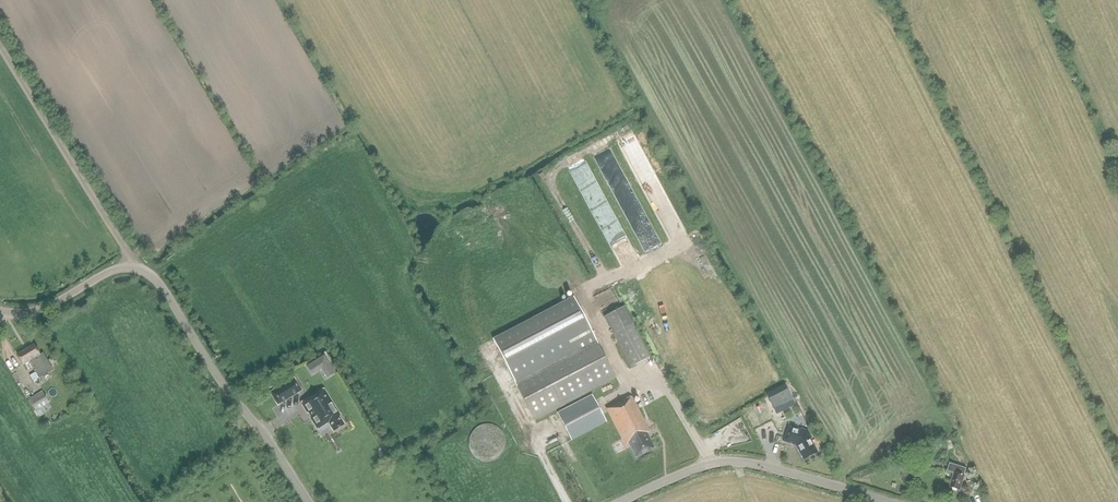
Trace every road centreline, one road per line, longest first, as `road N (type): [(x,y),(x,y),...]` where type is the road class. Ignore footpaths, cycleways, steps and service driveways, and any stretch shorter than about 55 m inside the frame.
road 1 (tertiary): [(307,501),(154,277),(125,268),(35,312),(0,312)]
road 2 (tertiary): [(888,501),(733,462),(700,467),(620,501)]

